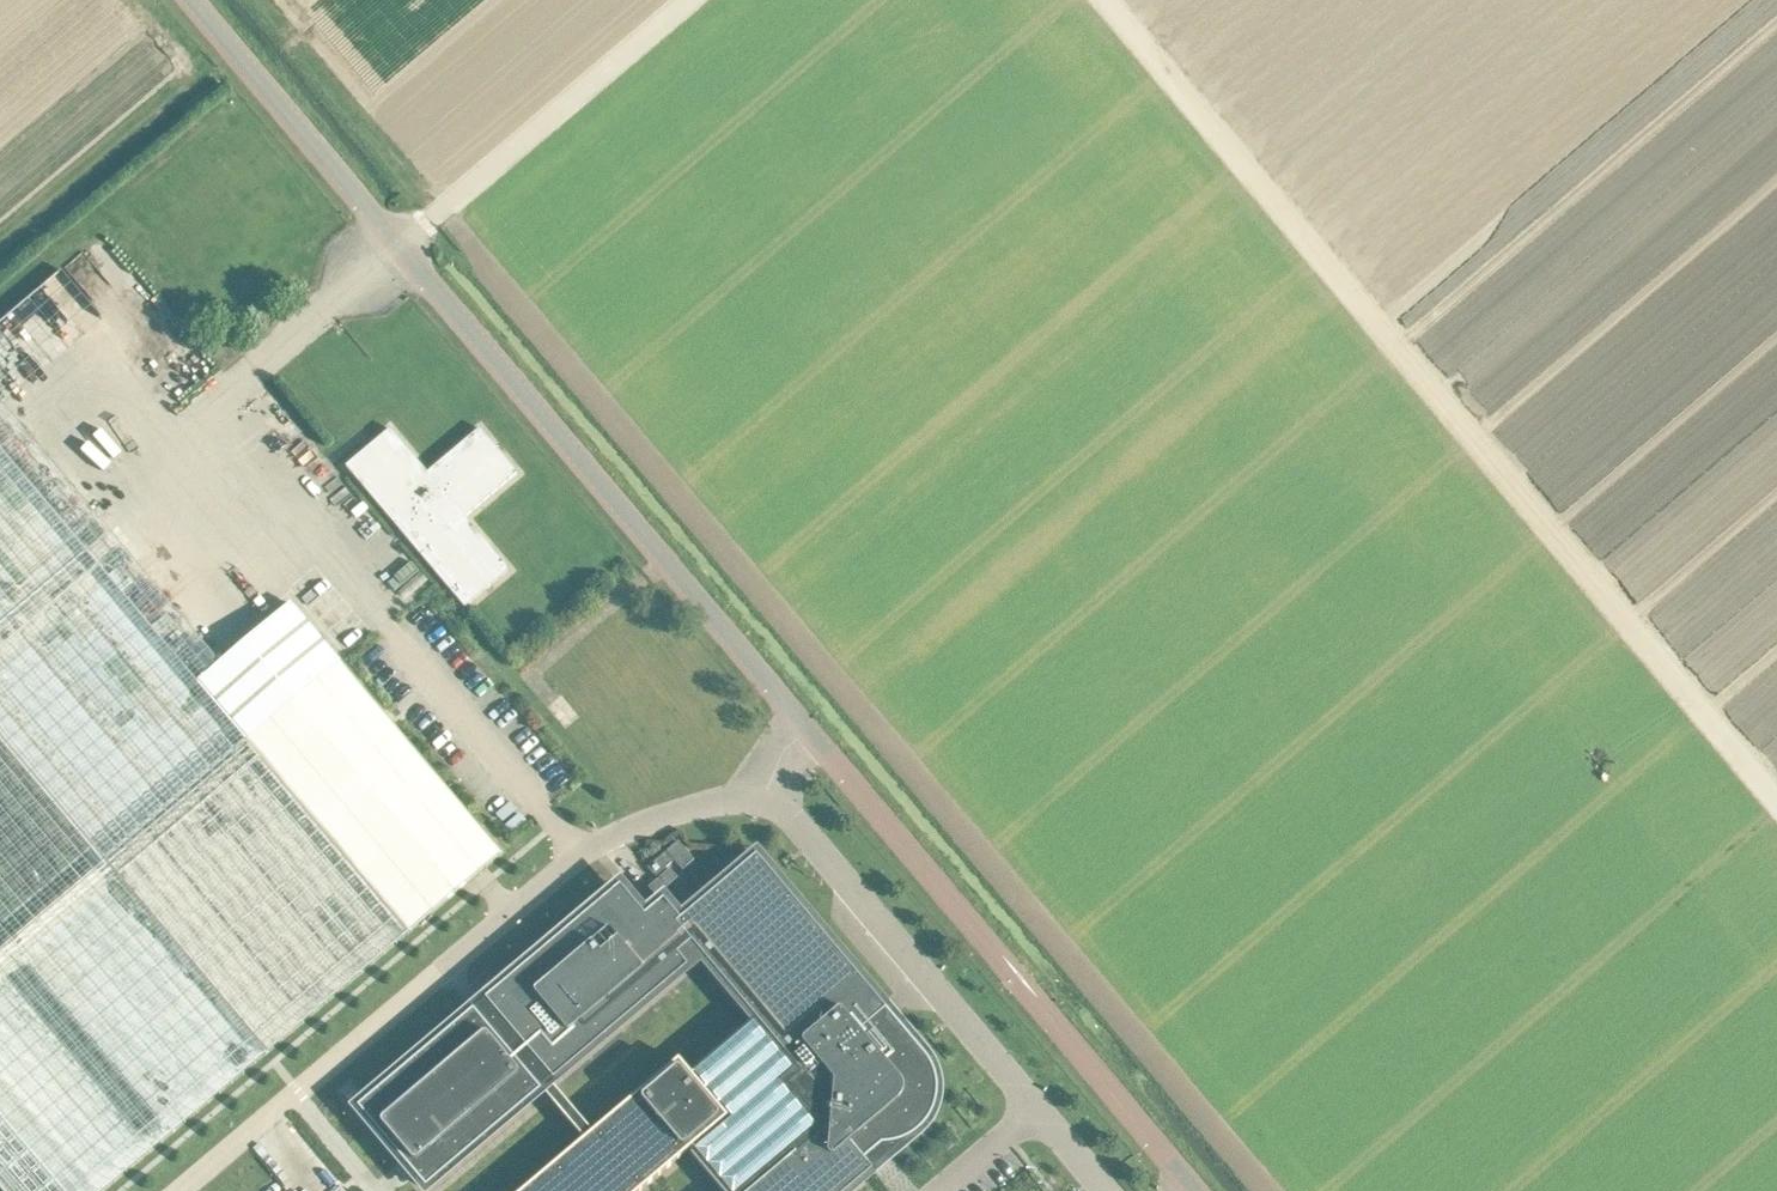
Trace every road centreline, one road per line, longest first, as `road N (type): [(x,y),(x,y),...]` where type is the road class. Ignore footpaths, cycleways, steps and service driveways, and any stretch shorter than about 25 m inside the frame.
road 1 (residential): [(1197,1190),(192,0)]
road 2 (track): [(1102,0),(1776,803)]
road 3 (track): [(398,244),(686,0)]

